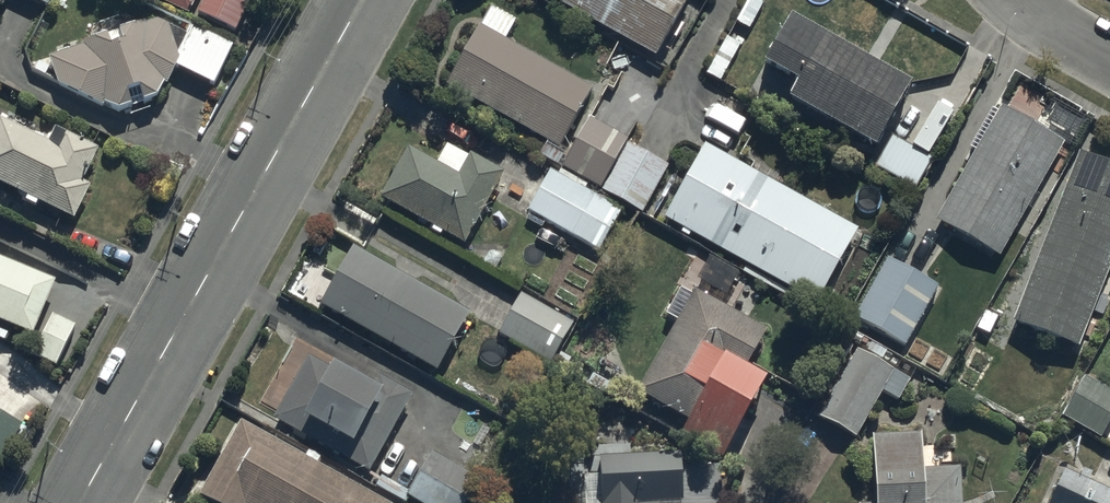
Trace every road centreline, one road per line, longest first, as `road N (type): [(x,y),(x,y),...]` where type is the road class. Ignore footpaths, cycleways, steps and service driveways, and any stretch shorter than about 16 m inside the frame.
road 1 (tertiary): [(363,0),(79,502)]

